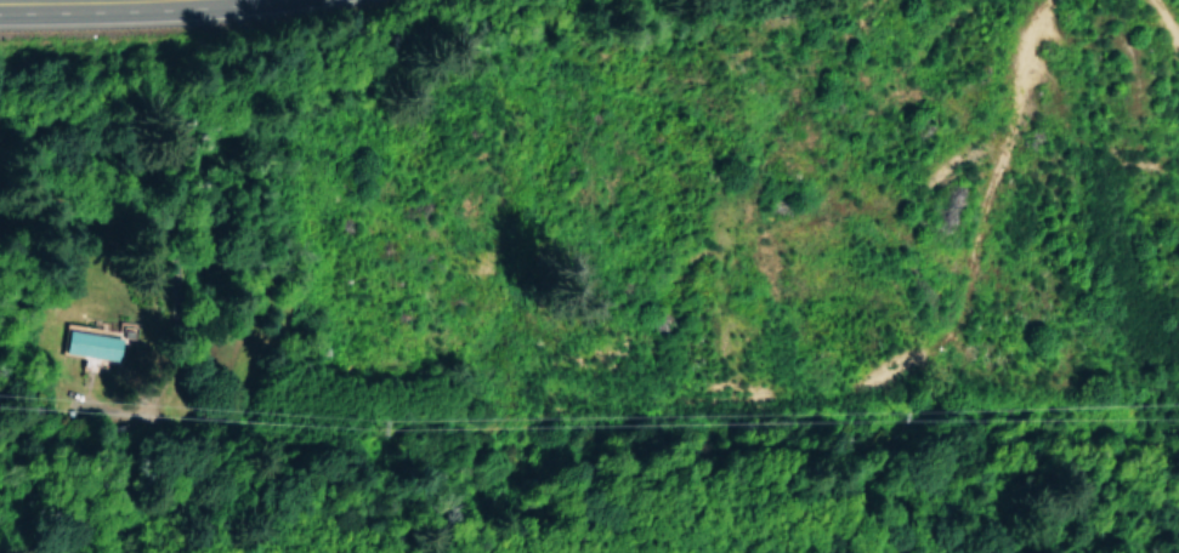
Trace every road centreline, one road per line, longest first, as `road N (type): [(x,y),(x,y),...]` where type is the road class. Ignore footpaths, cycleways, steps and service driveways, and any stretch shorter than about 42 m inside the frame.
road 1 (trunk): [(174,0),(0,5)]

